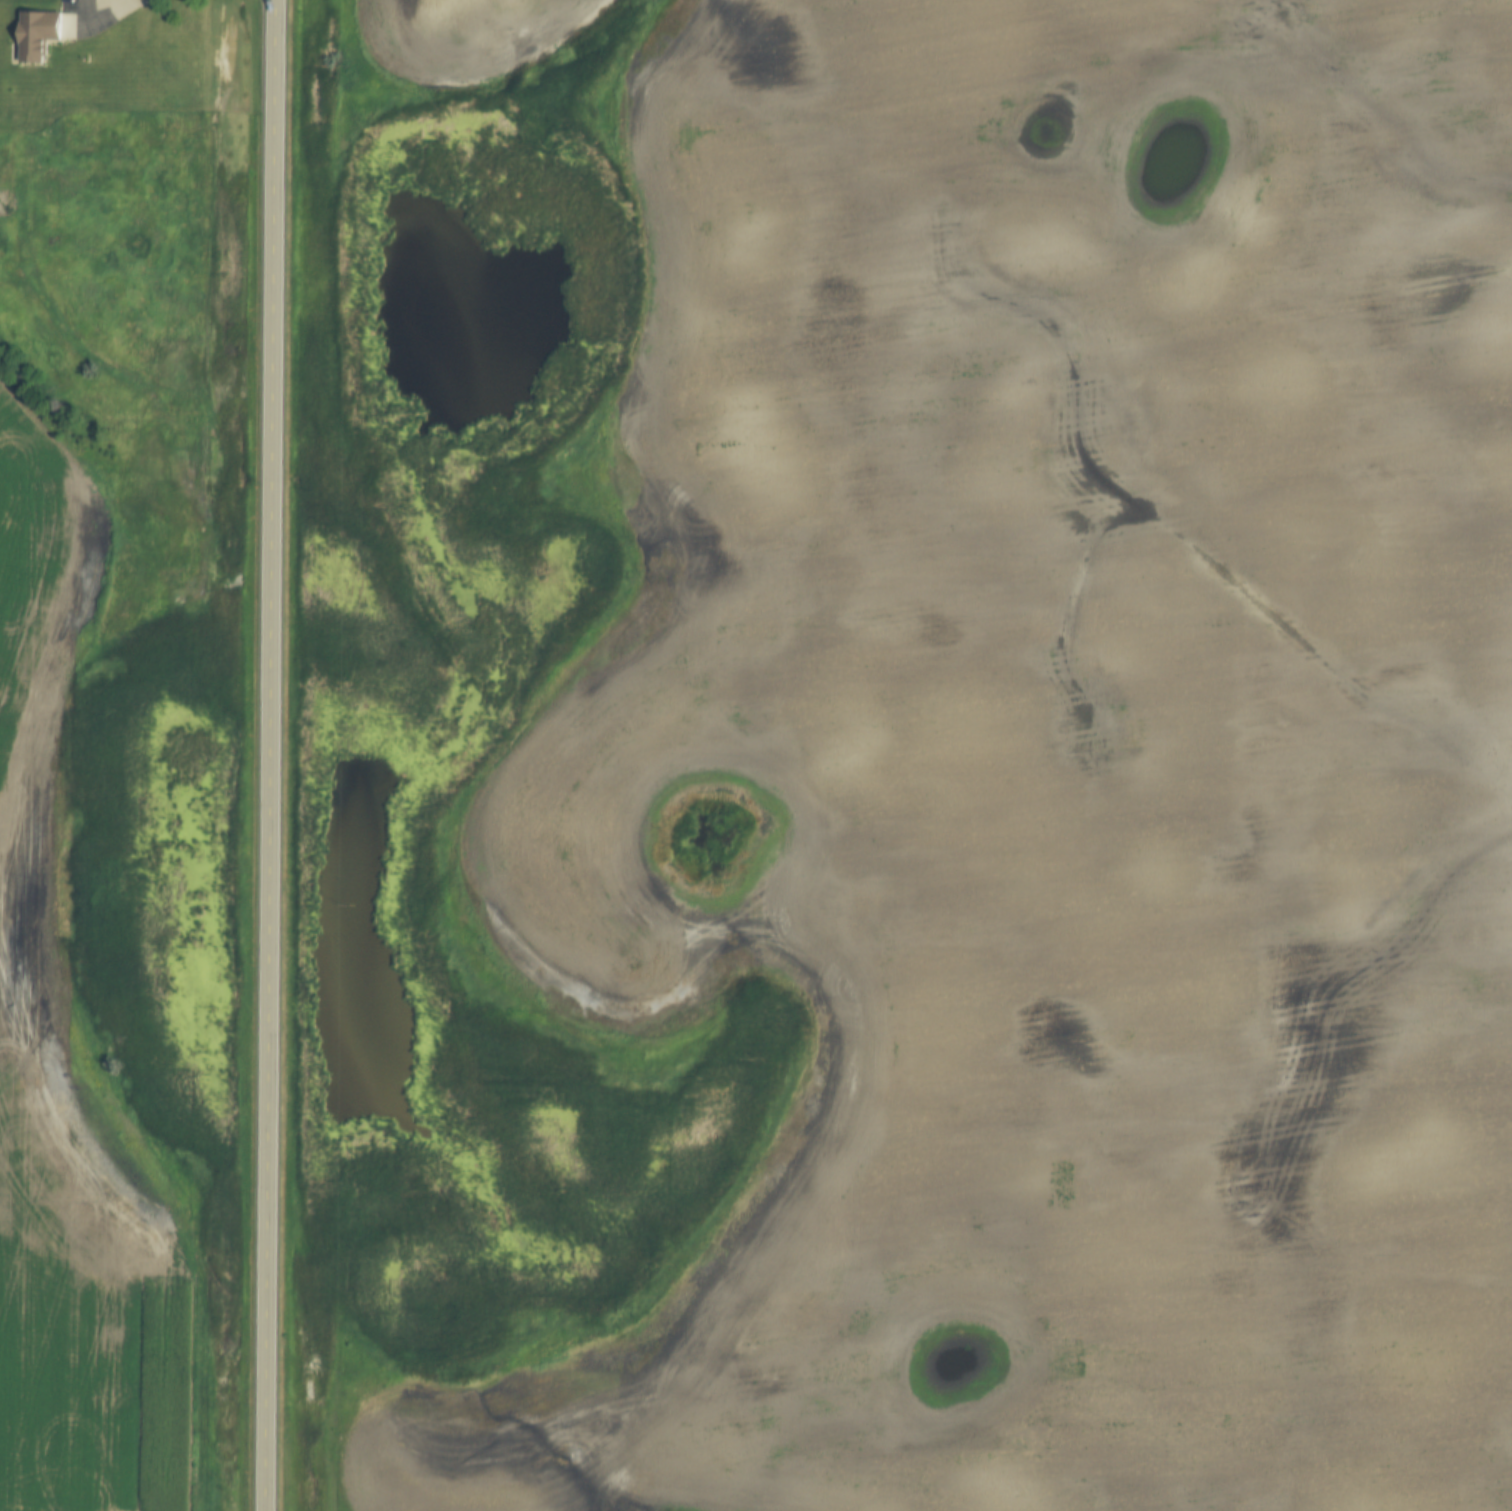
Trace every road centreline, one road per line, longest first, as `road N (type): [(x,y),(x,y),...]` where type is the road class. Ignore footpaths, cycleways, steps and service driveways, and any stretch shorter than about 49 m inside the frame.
road 1 (primary): [(268,1510),(279,0)]

